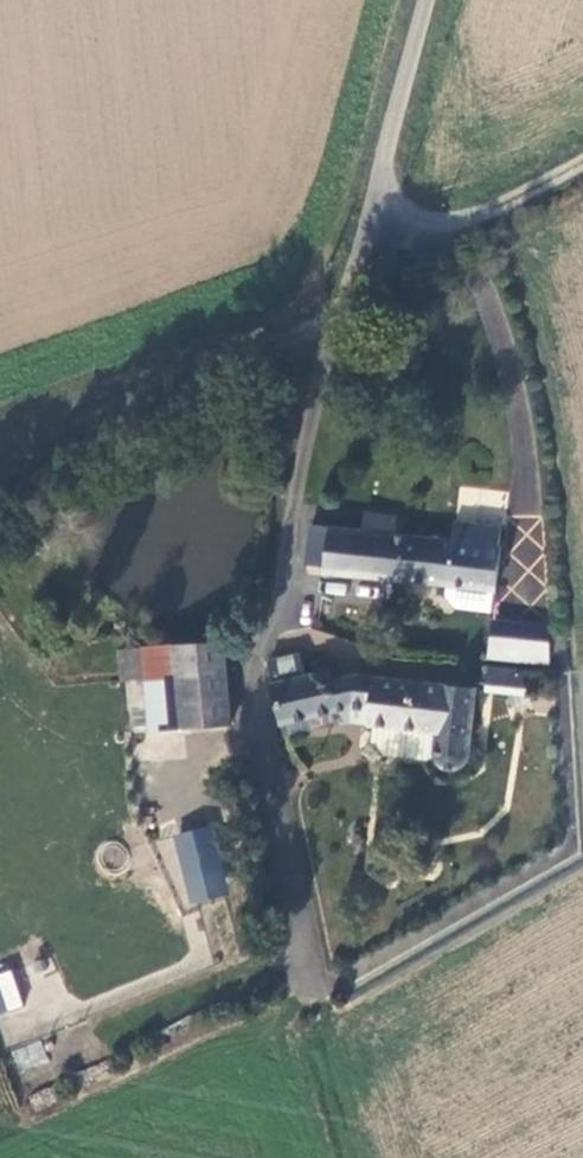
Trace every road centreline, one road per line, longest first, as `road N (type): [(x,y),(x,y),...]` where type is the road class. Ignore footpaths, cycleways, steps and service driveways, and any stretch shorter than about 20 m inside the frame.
road 1 (unclassified): [(425,0),(252,678),(301,917)]
road 2 (track): [(367,235),(496,214),(582,163)]

